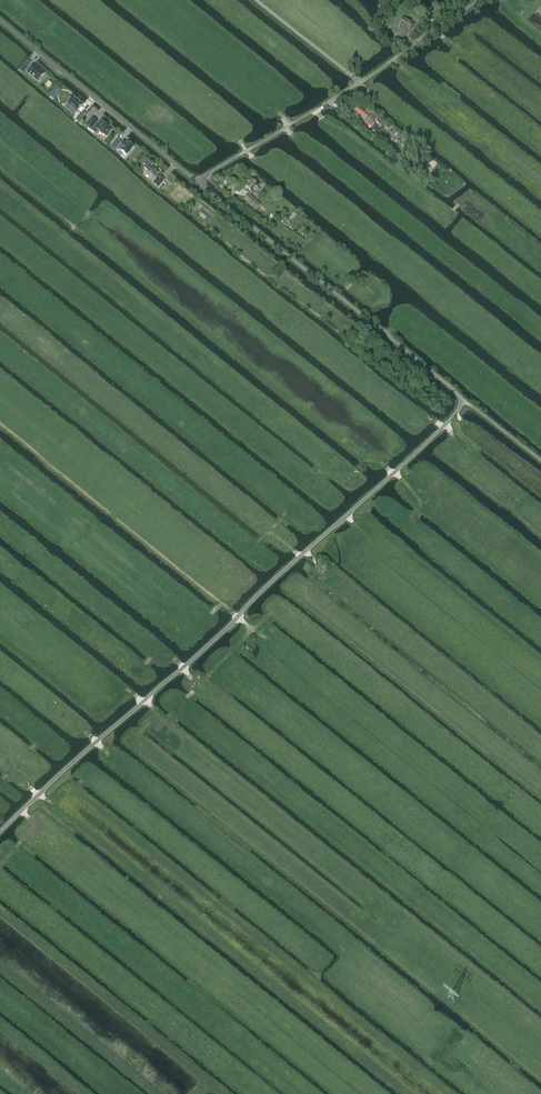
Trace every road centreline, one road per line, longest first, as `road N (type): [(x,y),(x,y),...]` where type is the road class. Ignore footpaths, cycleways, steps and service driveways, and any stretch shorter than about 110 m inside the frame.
road 1 (unclassified): [(0,833),(430,440),(462,402),(198,182)]
road 2 (unclassified): [(198,182),(478,0)]
road 3 (track): [(222,604),(0,425)]
road 4 (unclassified): [(198,182),(0,21)]
road 5 (track): [(359,82),(256,0)]

